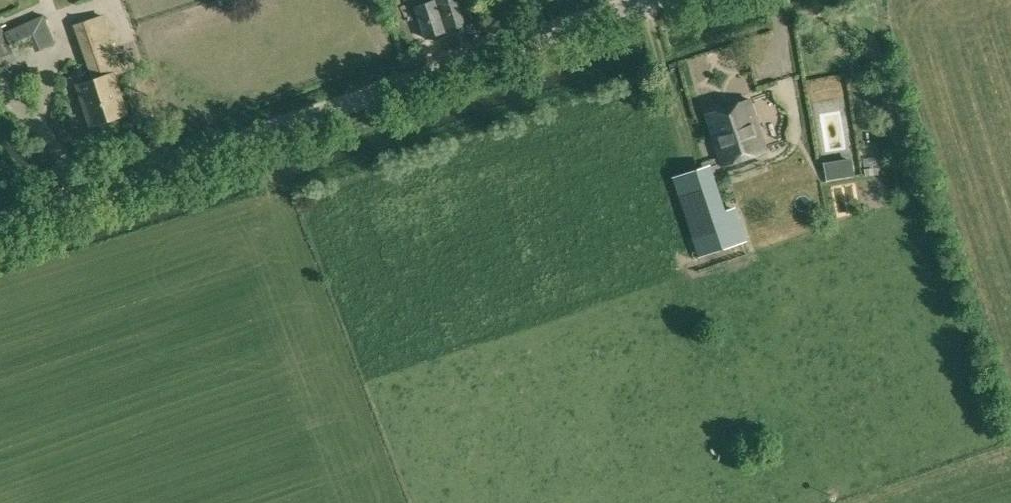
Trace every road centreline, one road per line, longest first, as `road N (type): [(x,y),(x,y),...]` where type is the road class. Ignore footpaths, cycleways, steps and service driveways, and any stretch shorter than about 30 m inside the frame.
road 1 (unclassified): [(0,225),(648,0)]

